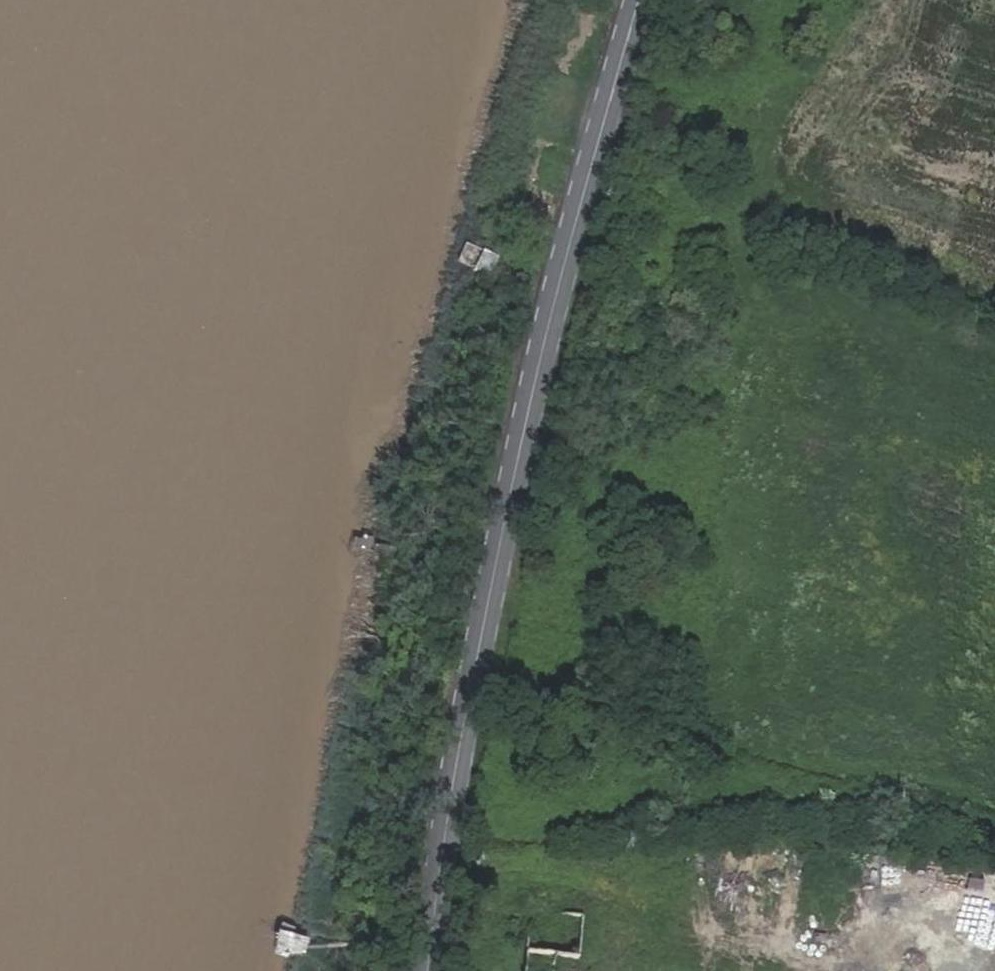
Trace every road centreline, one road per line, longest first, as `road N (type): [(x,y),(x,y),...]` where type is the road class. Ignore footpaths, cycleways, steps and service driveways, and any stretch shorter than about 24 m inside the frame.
road 1 (tertiary): [(640,0),(521,446),(464,723),(429,970)]

